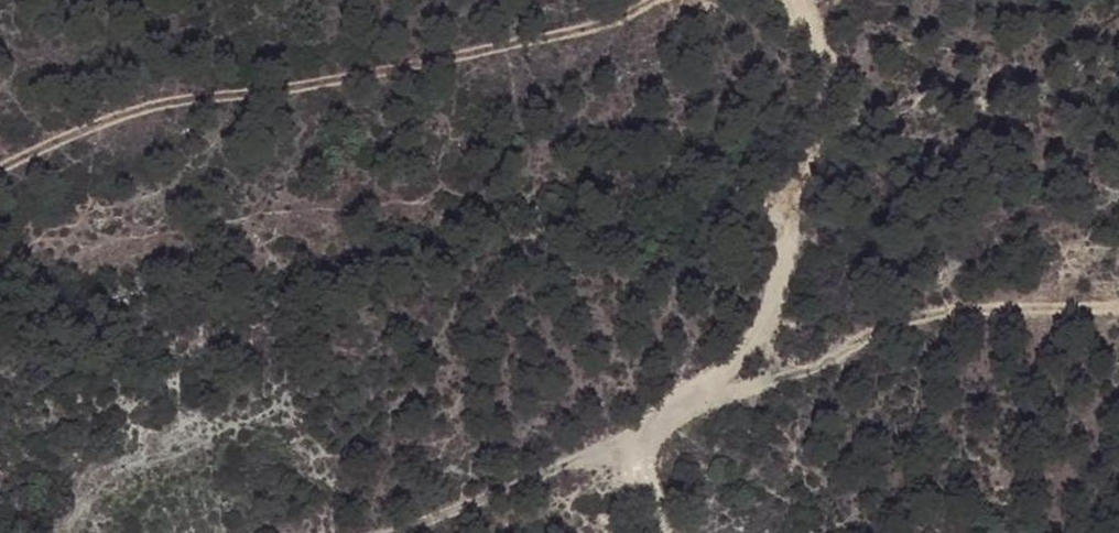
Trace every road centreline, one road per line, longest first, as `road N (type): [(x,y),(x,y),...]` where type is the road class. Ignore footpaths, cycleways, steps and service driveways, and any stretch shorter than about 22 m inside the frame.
road 1 (track): [(679,532),(643,488),(632,440),(690,399),(813,366),(953,269),(1043,219),(1118,190)]
road 2 (track): [(690,399),(762,331),(792,213),(813,47),(800,0)]
road 3 (track): [(632,440),(387,532)]

